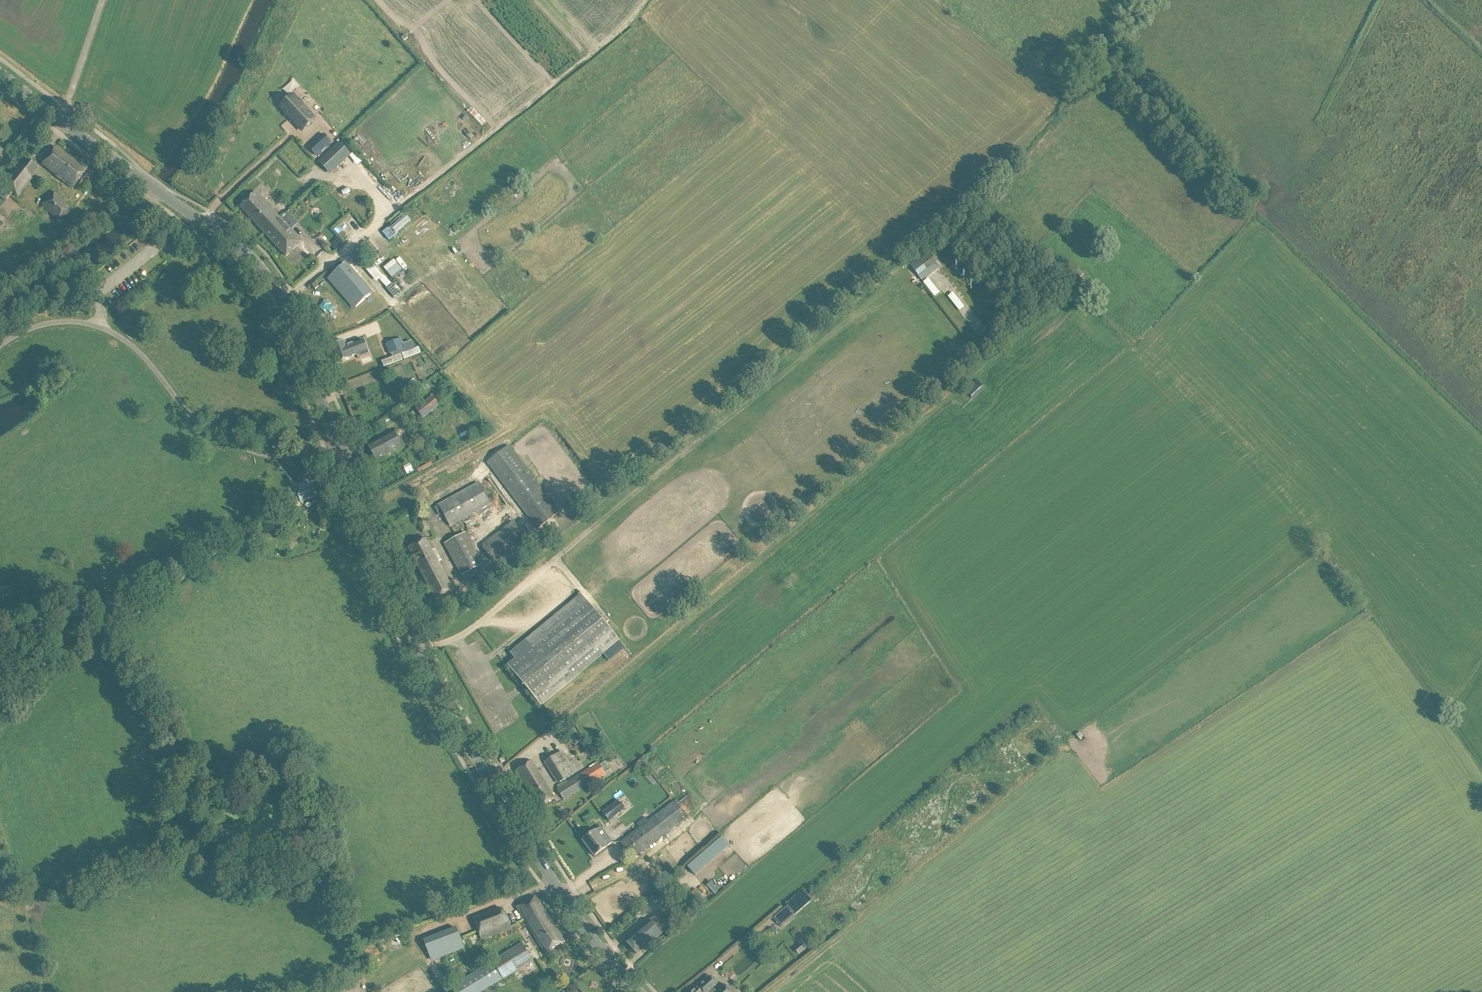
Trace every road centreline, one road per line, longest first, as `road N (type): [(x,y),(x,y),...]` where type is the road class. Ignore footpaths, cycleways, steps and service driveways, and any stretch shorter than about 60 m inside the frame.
road 1 (tertiary): [(641,991),(580,920),(439,691),(340,447)]
road 2 (tertiary): [(340,447),(283,304),(246,253),(0,73)]
road 3 (track): [(111,621),(234,520),(265,454)]
road 4 (track): [(0,713),(111,621)]

